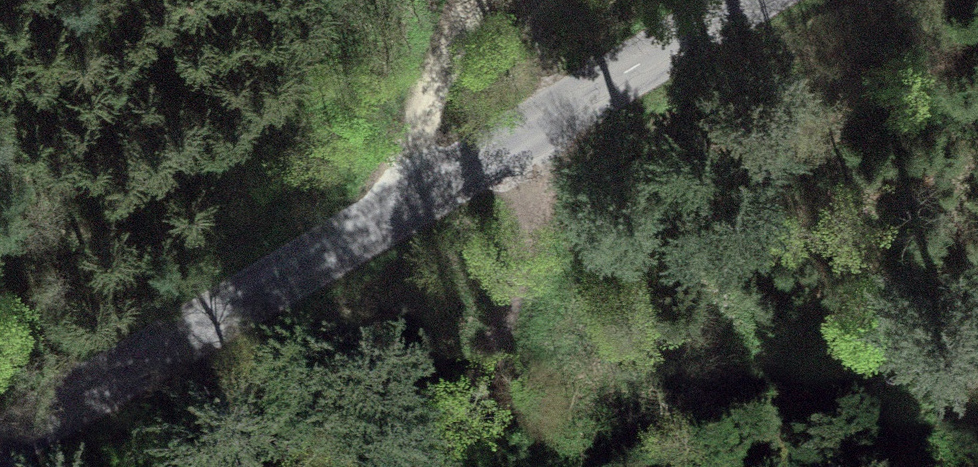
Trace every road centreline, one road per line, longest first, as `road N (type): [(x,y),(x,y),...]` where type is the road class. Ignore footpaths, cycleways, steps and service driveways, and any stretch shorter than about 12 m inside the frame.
road 1 (tertiary): [(760,0),(0,440)]
road 2 (track): [(449,466),(559,121),(524,0)]
road 3 (track): [(409,203),(480,0)]

